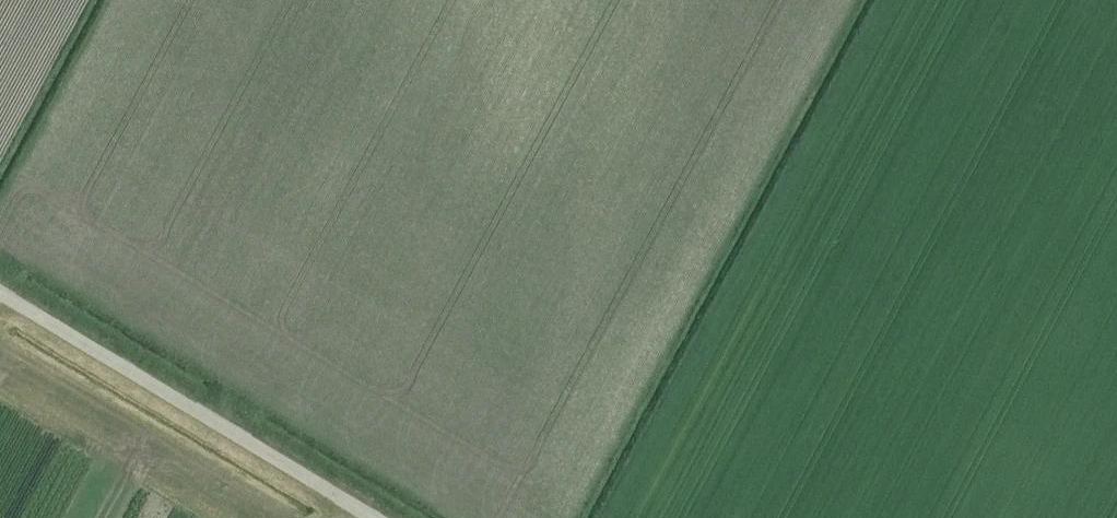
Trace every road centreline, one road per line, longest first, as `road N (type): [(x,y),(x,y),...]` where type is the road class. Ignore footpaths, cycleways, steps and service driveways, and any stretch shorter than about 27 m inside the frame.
road 1 (track): [(0,293),(375,517)]

